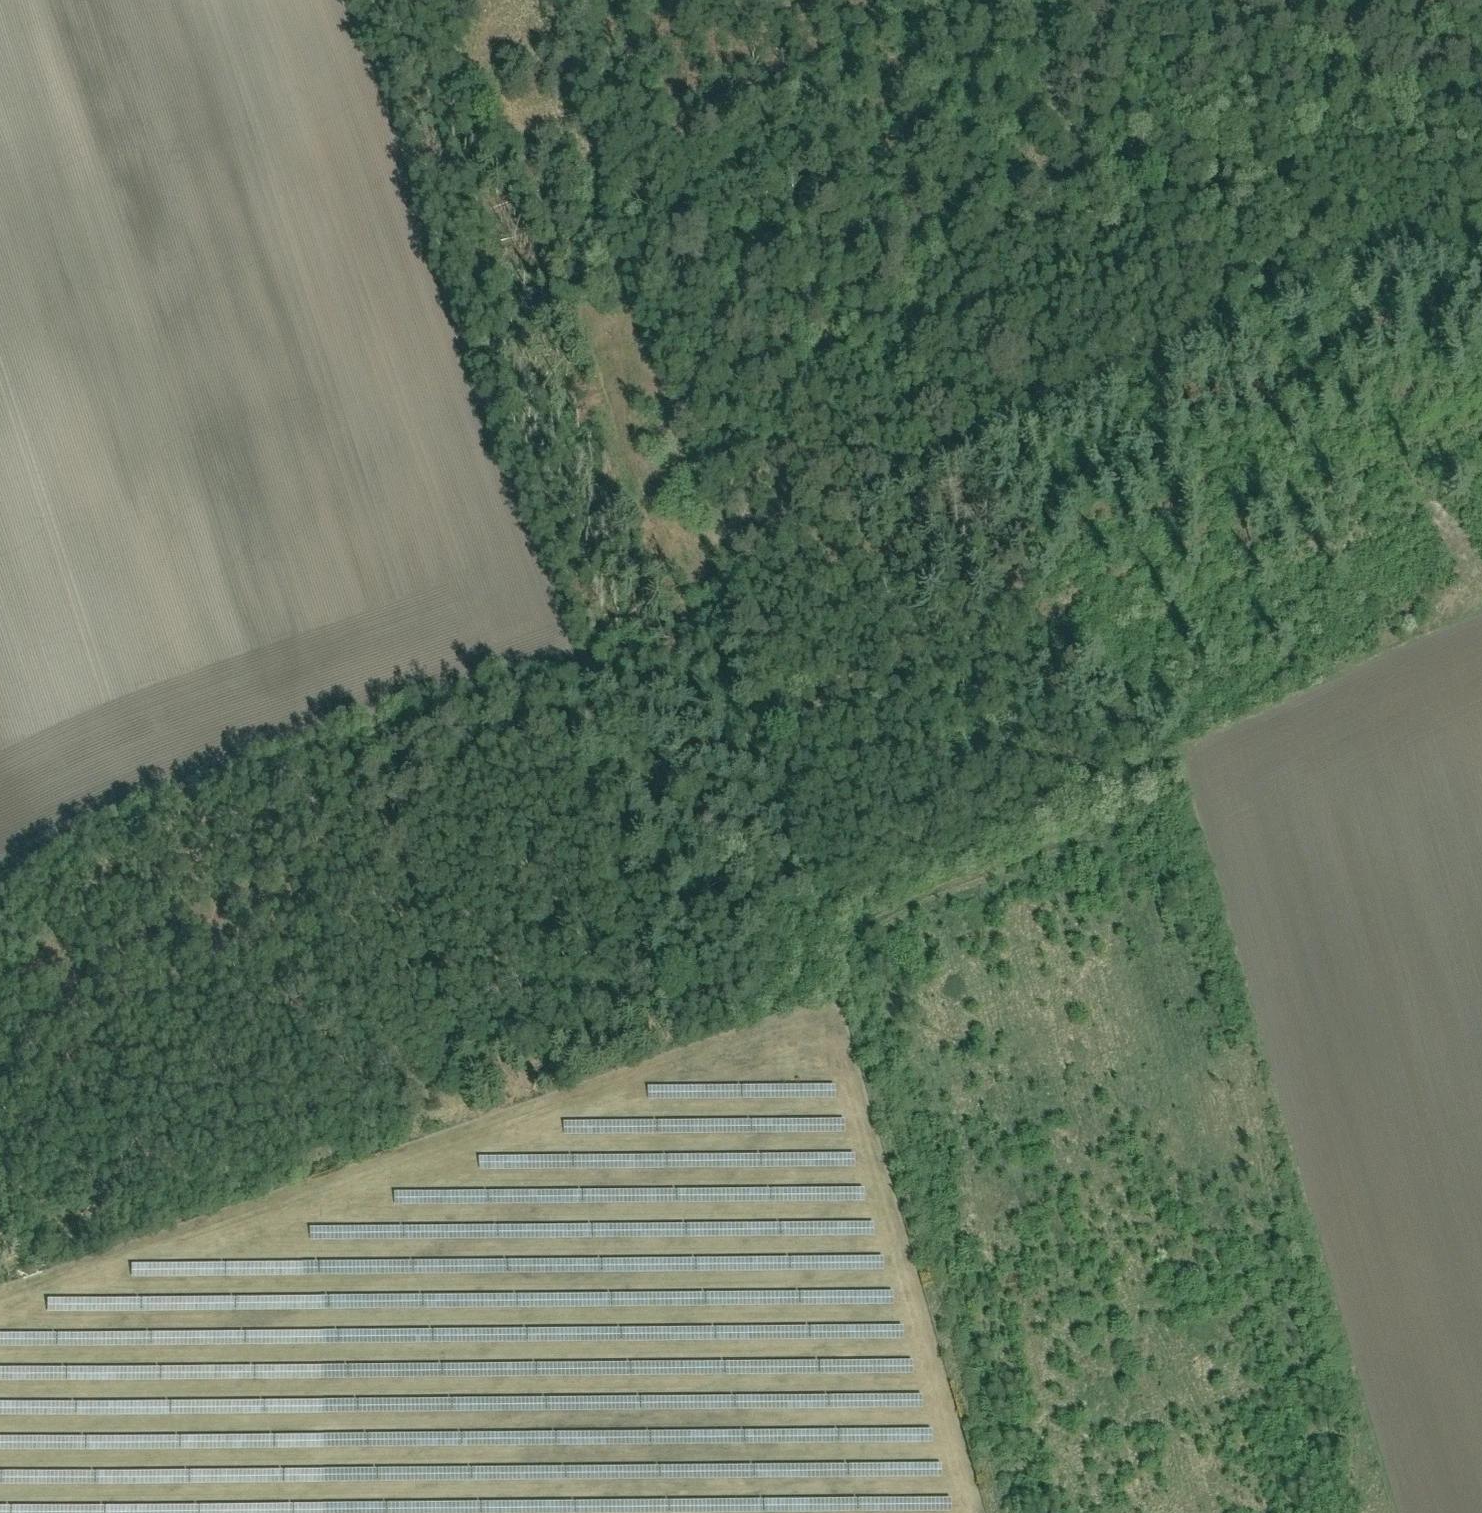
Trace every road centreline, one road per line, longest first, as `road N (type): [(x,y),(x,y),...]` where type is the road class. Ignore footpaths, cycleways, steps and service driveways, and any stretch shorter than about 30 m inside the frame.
road 1 (track): [(632,606),(0,838)]

